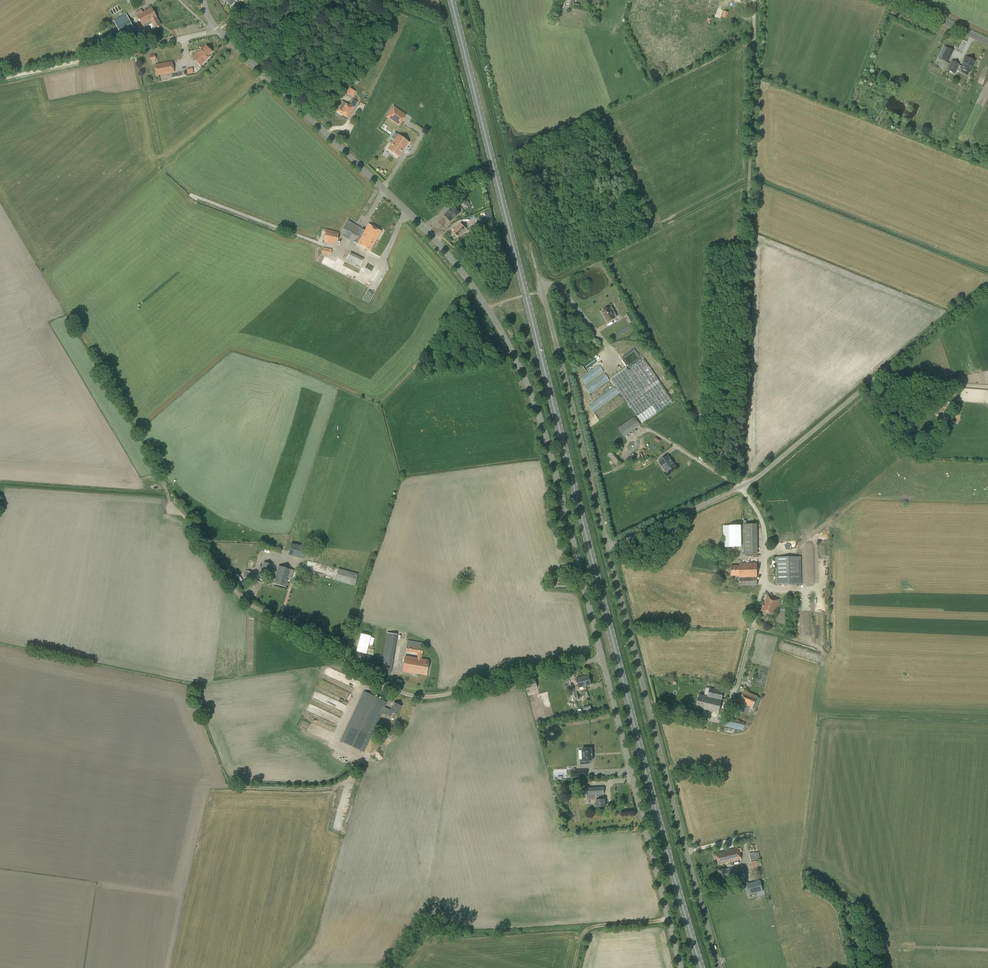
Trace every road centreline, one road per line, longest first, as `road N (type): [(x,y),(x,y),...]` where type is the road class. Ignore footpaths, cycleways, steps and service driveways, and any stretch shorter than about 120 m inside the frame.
road 1 (primary): [(701,967),(451,0)]
road 2 (unclassified): [(601,659),(537,410),(488,309),(407,211),(216,28)]
road 3 (unclassified): [(601,659),(438,696),(399,692),(241,598),(166,492)]
road 4 (track): [(755,0),(742,487)]
road 5 (unclassified): [(608,549),(758,477),(987,284)]
road 6 (unclassified): [(720,967),(608,549)]
road 7 (unclassified): [(679,967),(601,659)]
road 8 (unclassified): [(608,549),(539,277)]
road 9 (track): [(339,249),(192,196)]
road 10 (track): [(0,79),(141,48)]

